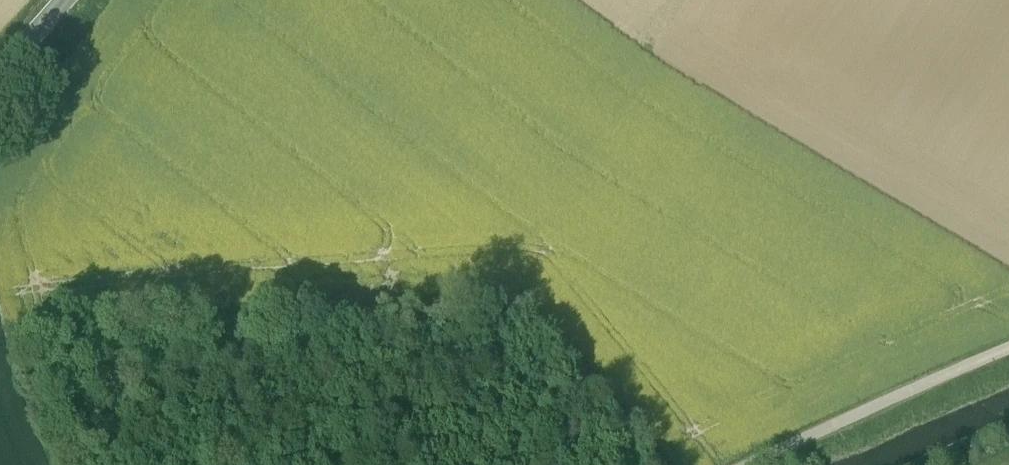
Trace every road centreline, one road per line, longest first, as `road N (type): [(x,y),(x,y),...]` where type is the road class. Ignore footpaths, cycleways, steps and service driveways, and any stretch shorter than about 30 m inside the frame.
road 1 (track): [(758,464),(1008,349)]

